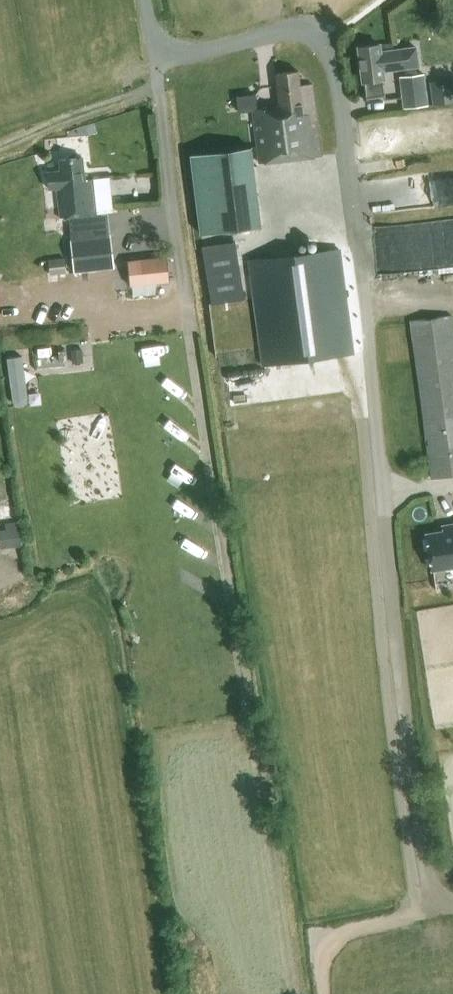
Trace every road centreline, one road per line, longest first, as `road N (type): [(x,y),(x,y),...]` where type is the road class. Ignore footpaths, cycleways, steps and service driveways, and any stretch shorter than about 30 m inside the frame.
road 1 (unclassified): [(192,334),(158,87),(168,50)]
road 2 (track): [(291,993),(251,715)]
road 3 (track): [(0,145),(158,87)]
road 4 (track): [(321,993),(321,952),(330,938),(435,910)]

